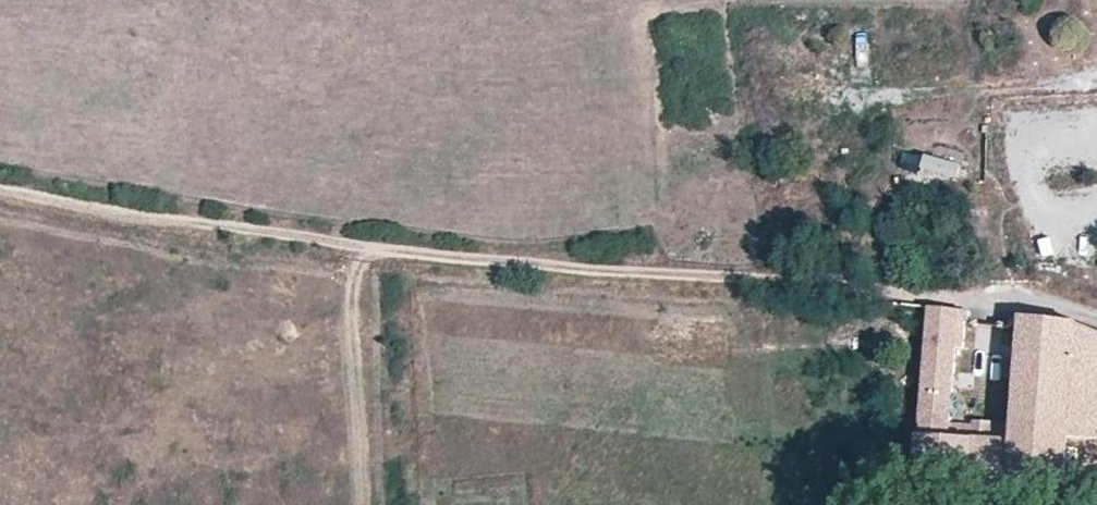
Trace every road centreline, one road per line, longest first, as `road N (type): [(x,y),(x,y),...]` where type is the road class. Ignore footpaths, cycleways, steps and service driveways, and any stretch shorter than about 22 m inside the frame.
road 1 (track): [(377,251),(880,288)]
road 2 (track): [(377,251),(0,189)]
road 3 (track): [(377,251),(347,304),(362,504)]
road 4 (unclassified): [(1096,317),(1046,302),(880,288)]

